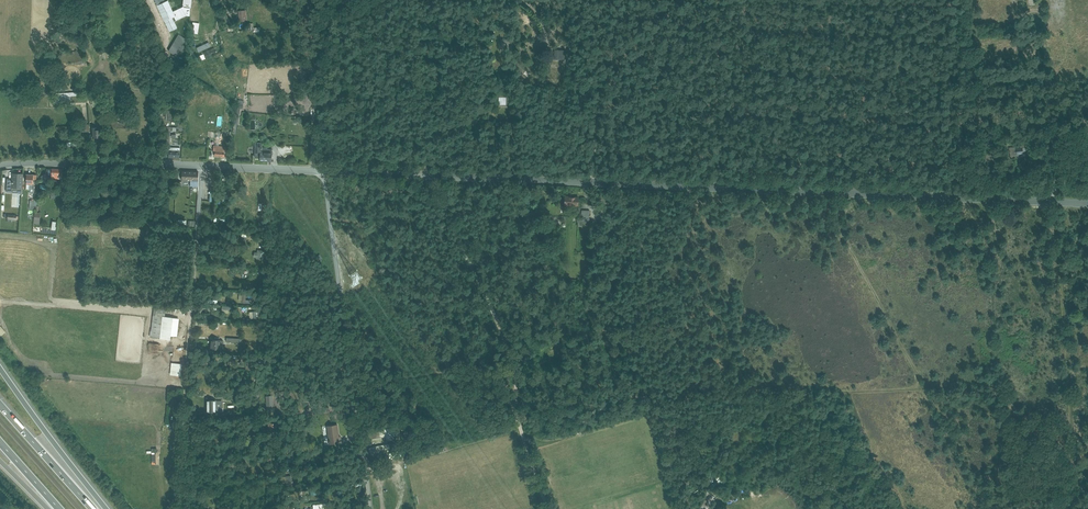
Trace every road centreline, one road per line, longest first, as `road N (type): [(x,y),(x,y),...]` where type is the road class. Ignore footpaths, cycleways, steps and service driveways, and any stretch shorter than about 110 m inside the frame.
road 1 (unclassified): [(1087,204),(203,167)]
road 2 (track): [(371,508),(319,171)]
road 3 (track): [(522,432),(514,363),(424,175)]
road 4 (track): [(203,167),(184,427)]
road 5 (unclassified): [(0,166),(203,167)]
road 6 (motorway): [(107,508),(0,368)]
road 7 (track): [(323,0),(312,163),(319,171)]
road 8 (motorway): [(93,508),(0,404)]

